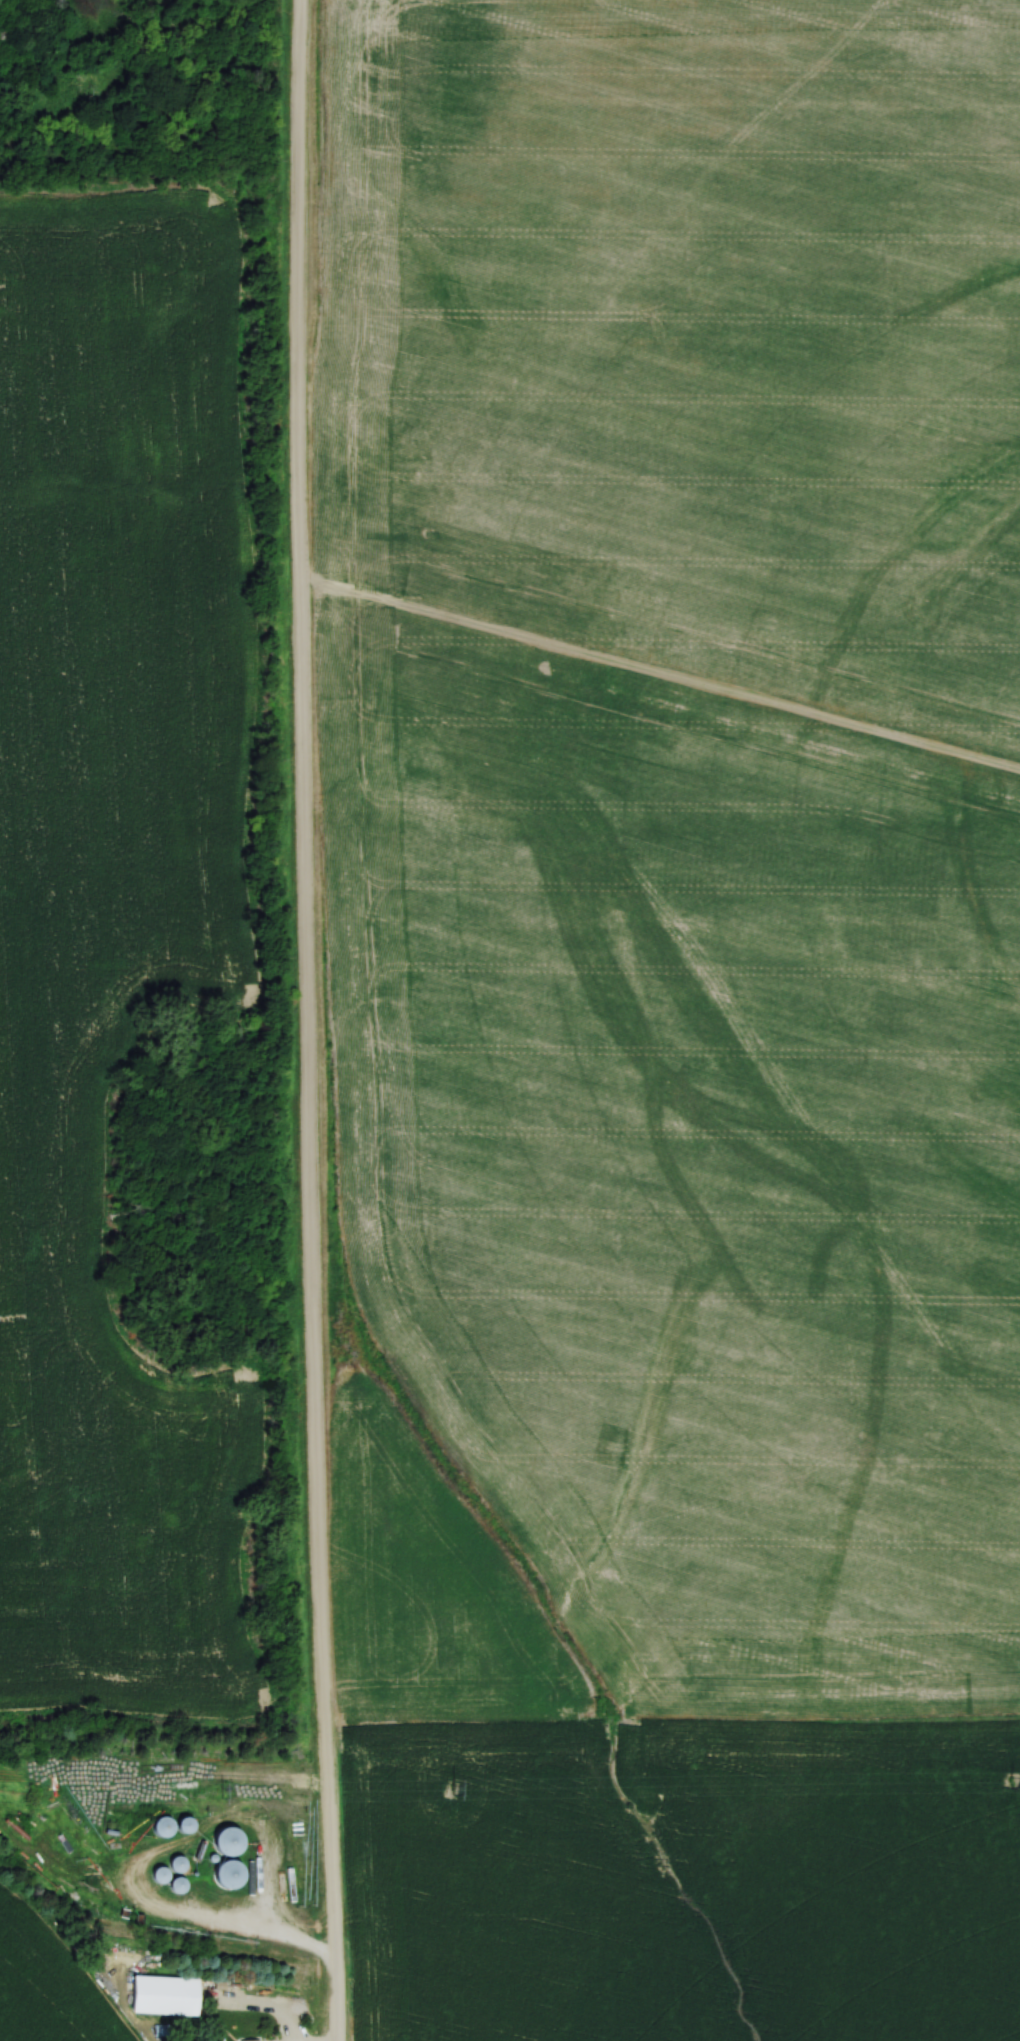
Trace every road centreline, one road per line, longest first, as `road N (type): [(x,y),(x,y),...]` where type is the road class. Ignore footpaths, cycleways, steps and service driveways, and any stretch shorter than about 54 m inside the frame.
road 1 (residential): [(297,0),(307,1155),(334,2040)]
road 2 (residential): [(333,1963),(269,1936),(135,1913)]

